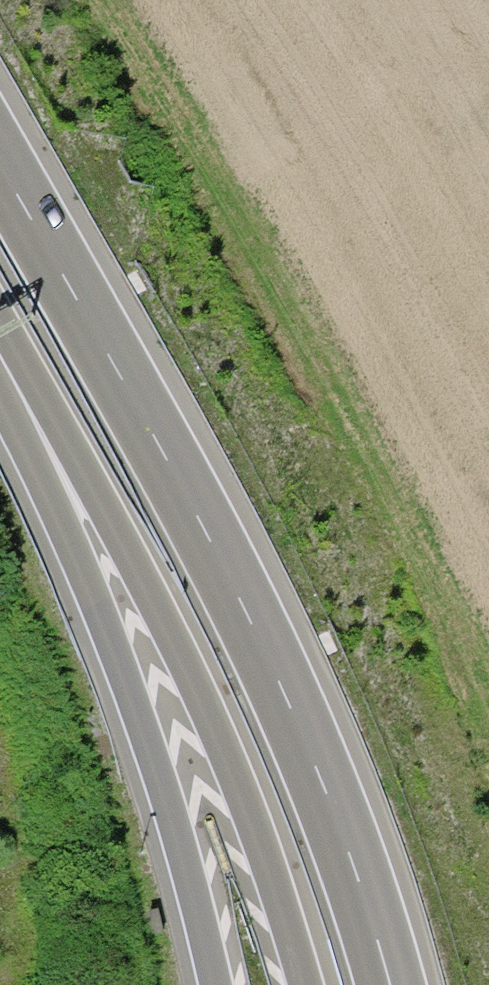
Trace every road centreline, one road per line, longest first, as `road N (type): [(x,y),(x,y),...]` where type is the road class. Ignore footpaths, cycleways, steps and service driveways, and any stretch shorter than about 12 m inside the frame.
road 1 (primary): [(390,984),(310,750),(251,620),(0,168)]
road 2 (primary): [(5,359),(200,700),(265,854),(305,984)]
road 3 (primary): [(5,359),(159,771),(215,984)]

